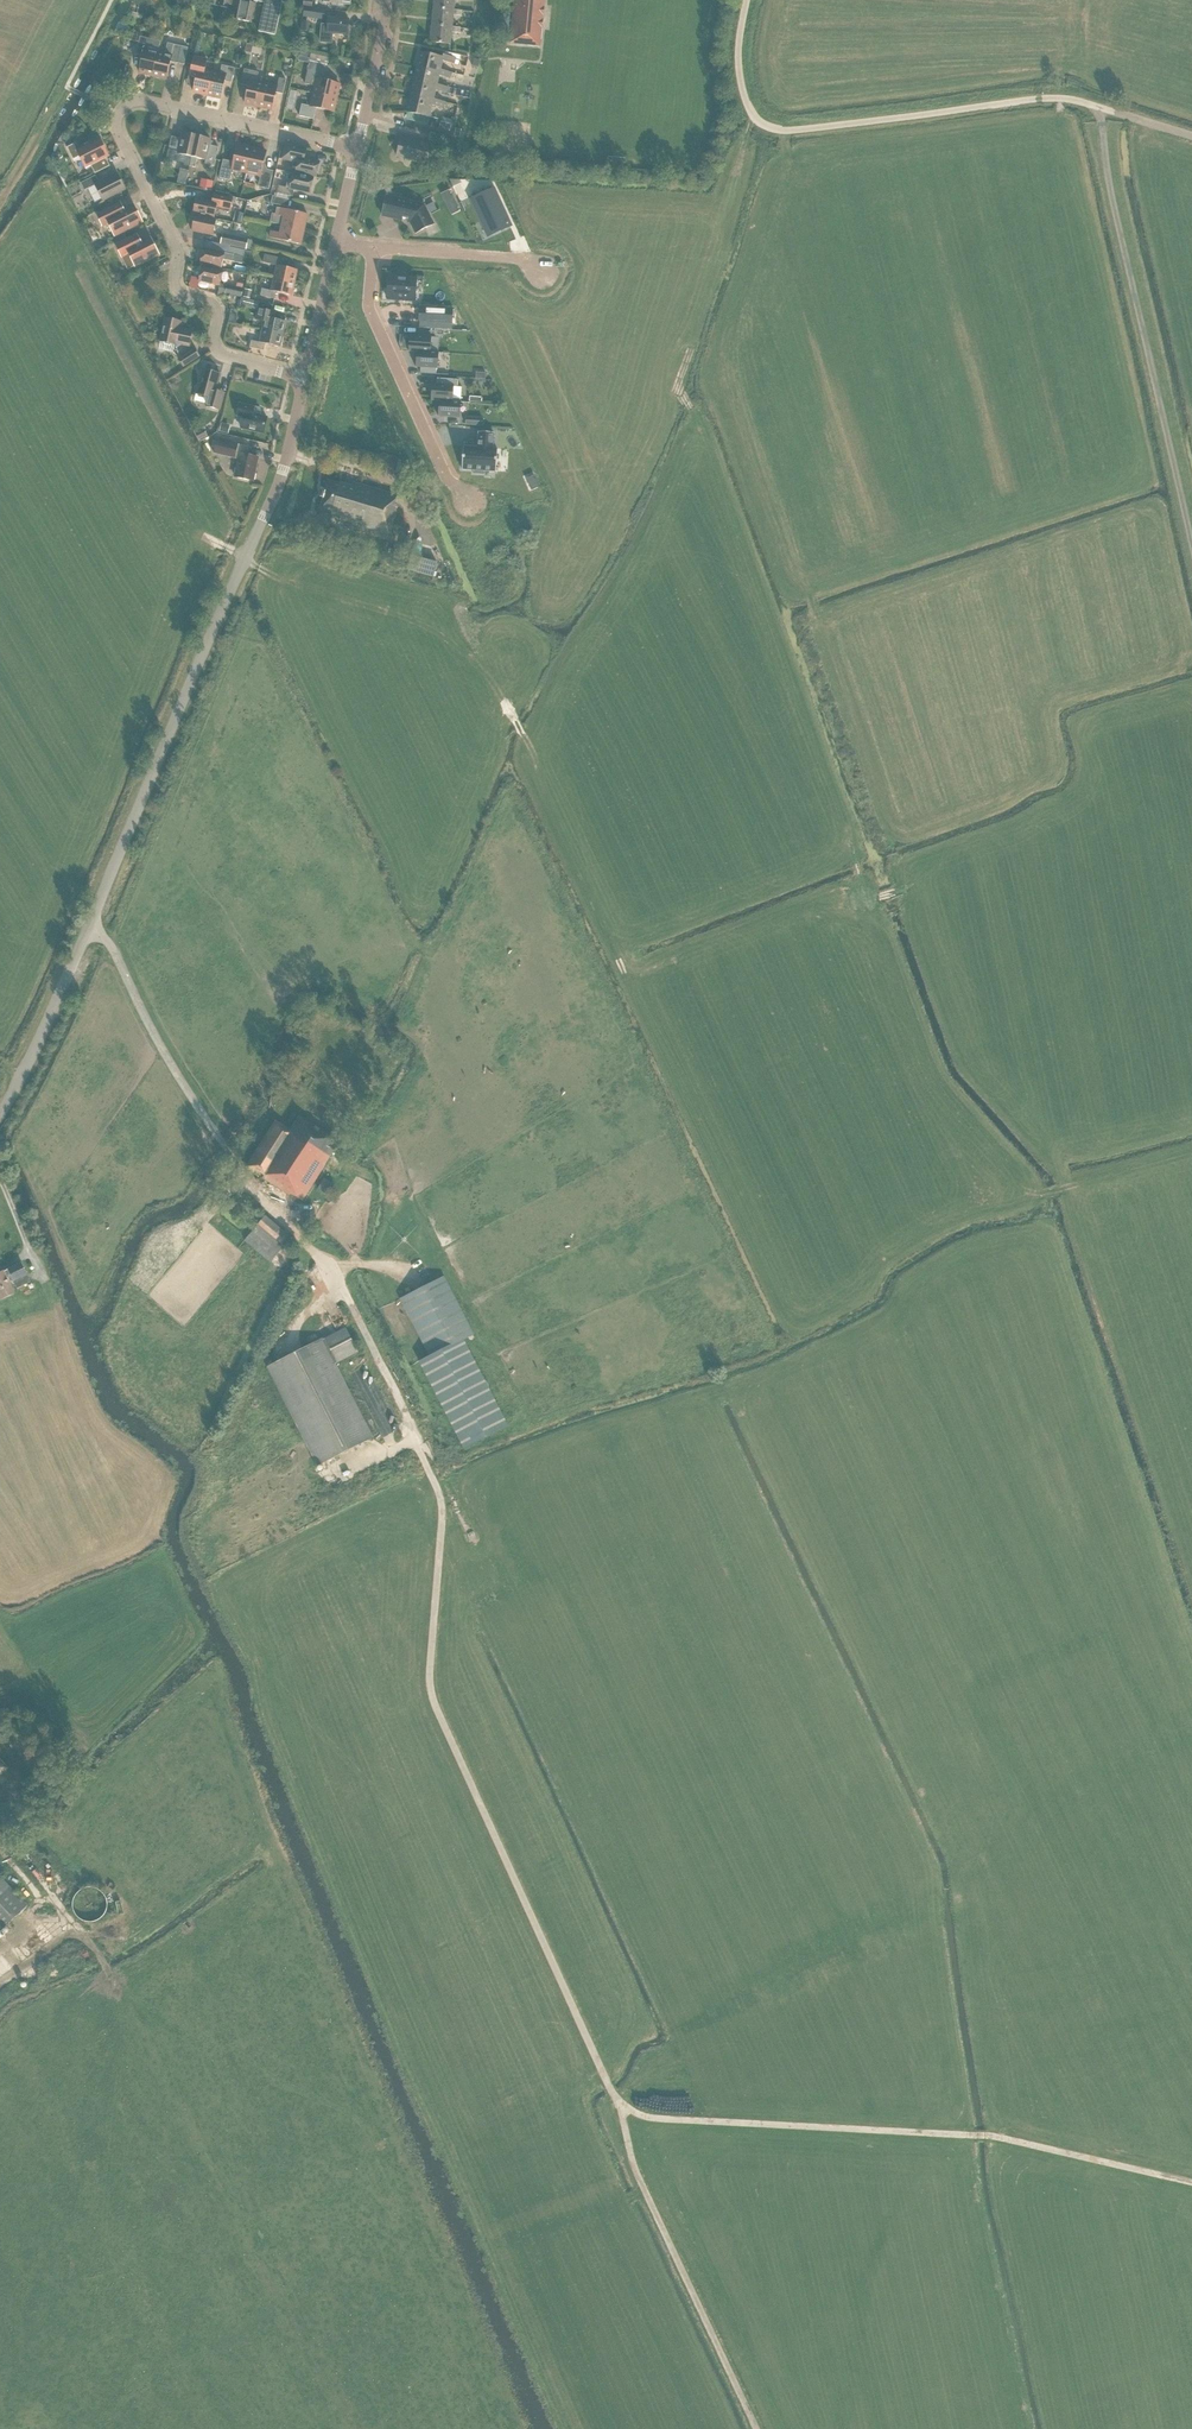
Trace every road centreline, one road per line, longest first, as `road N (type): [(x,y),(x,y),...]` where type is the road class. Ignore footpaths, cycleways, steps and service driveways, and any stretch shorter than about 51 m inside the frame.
road 1 (track): [(304,1230),(328,1259),(440,1495),(431,1694),(611,2094),(627,2110),(670,2120),(992,2136),(1191,2182)]
road 2 (tertiary): [(0,1114),(46,1025),(275,493),(304,379)]
road 3 (residential): [(357,150),(147,101),(123,106),(116,123),(177,248),(176,289),(216,309),(216,349),(304,379)]
road 4 (unclassified): [(1191,139),(1050,99),(797,135),(768,128),(754,118),(744,90),(752,0)]
road 5 (track): [(627,2110),(632,2164),(757,2428)]
road 6 (residential): [(375,248),(371,312),(445,473),(469,498)]
road 7 (residential): [(375,248),(521,258),(541,270)]
road 8 (tertiary): [(357,150),(388,0)]
road 9 (tertiary): [(304,379),(336,242)]

